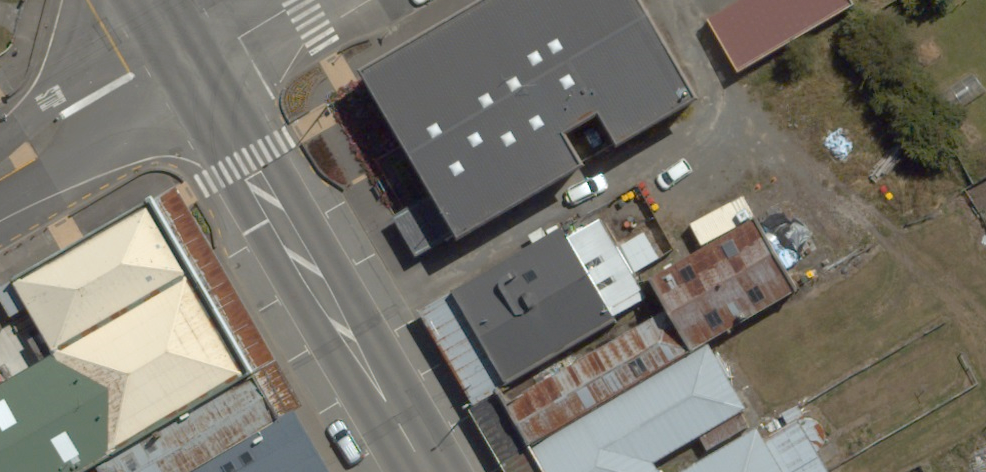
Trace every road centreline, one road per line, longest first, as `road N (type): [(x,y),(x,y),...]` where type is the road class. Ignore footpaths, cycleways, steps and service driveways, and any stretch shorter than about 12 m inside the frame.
road 1 (secondary): [(184,58),(427,471)]
road 2 (residential): [(0,172),(132,74),(184,58)]
road 3 (residential): [(184,58),(301,0)]

